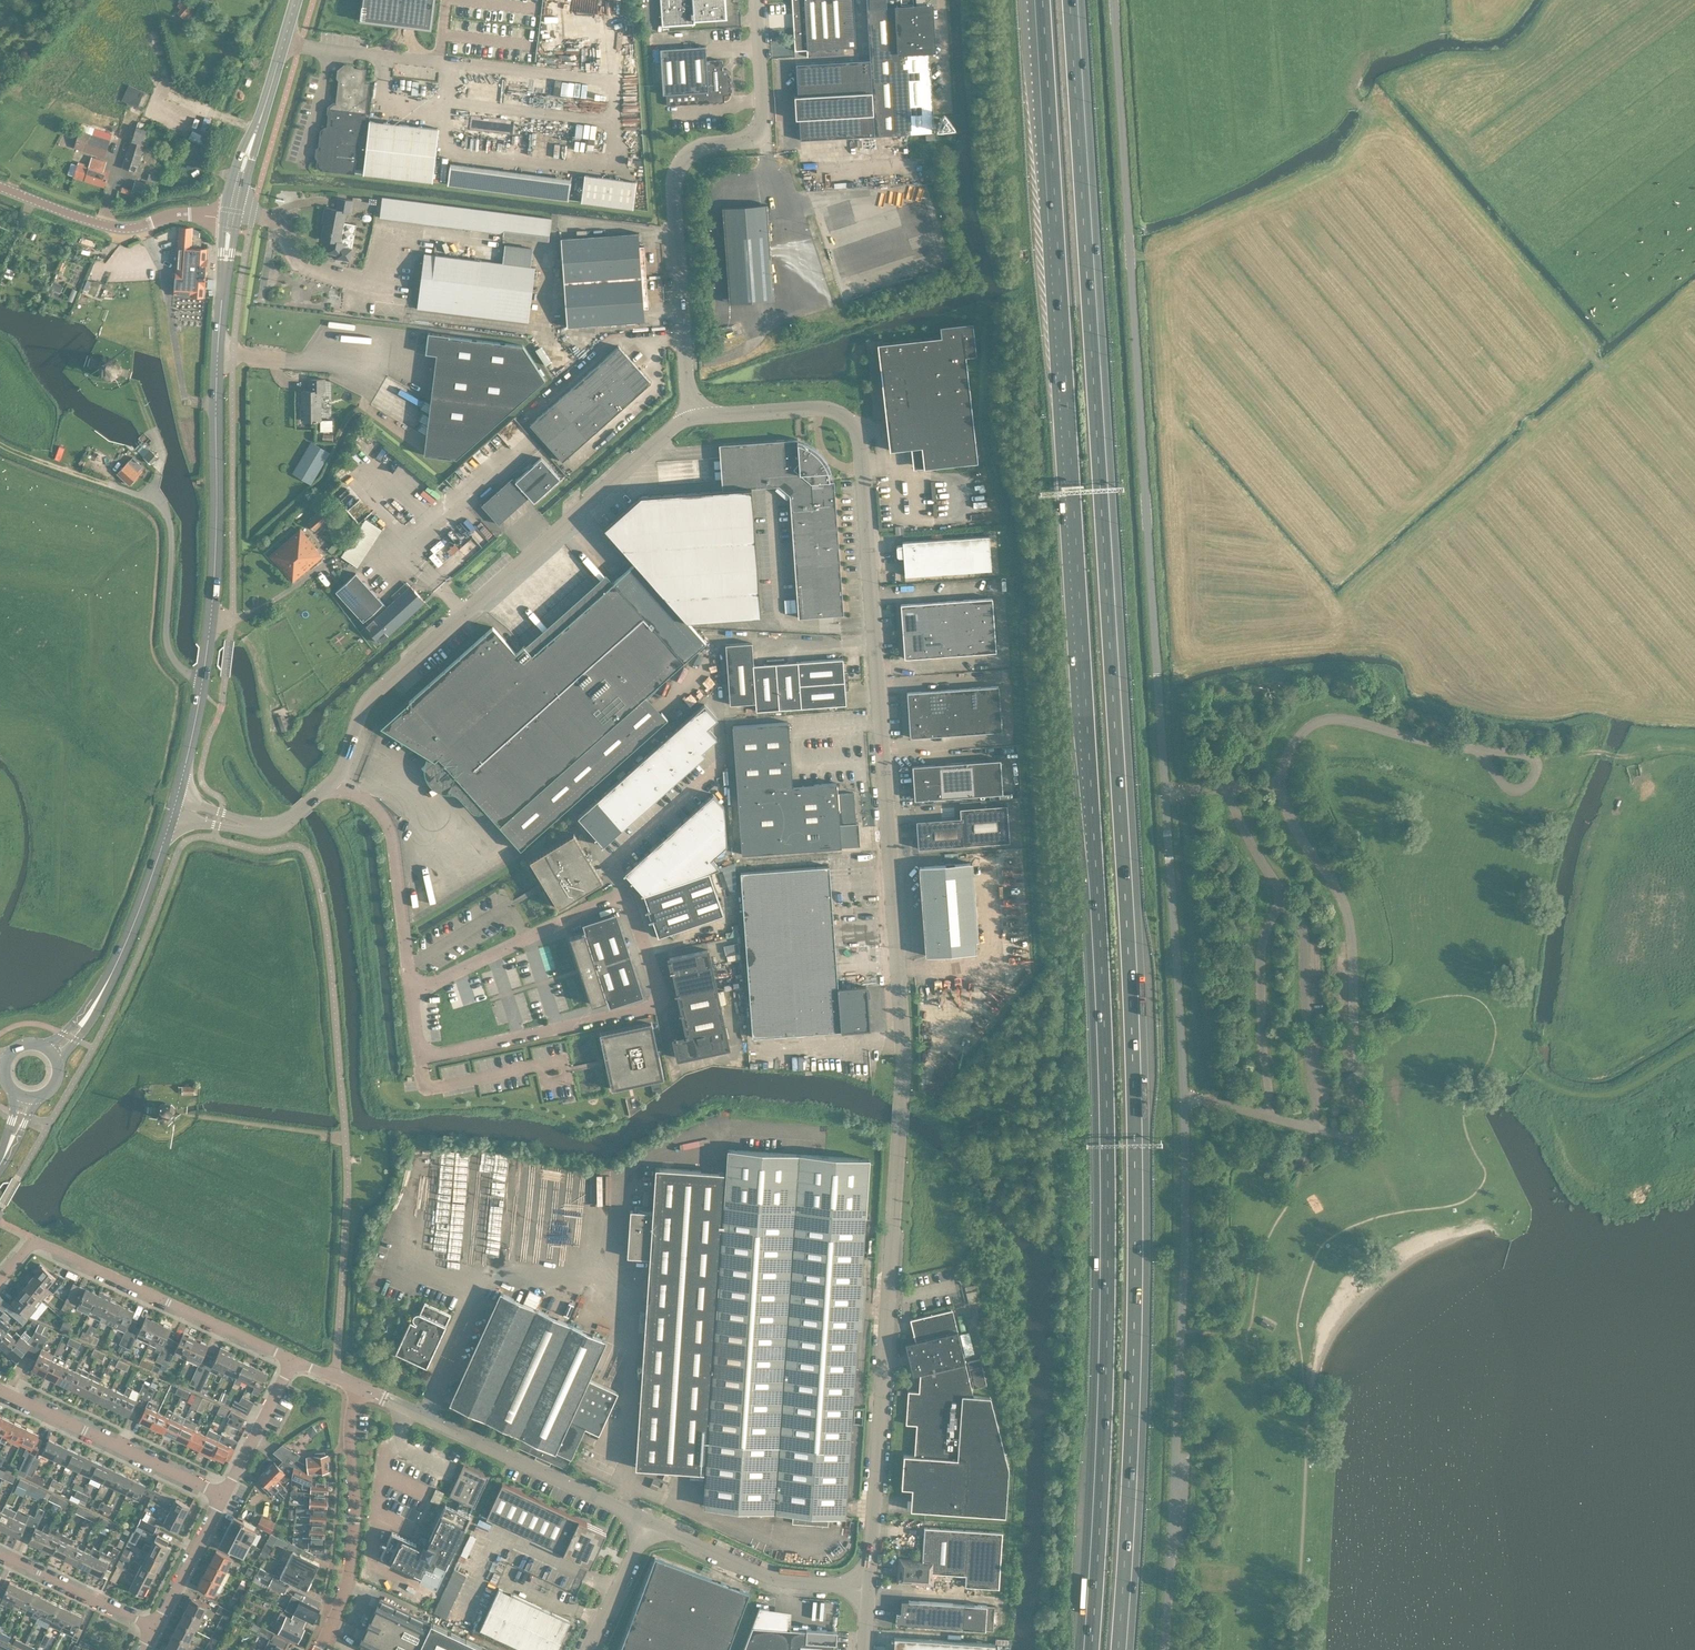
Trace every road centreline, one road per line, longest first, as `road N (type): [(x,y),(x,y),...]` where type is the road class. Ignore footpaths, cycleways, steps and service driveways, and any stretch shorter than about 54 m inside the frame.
road 1 (motorway): [(1118,1649),(1134,1300),(1131,1003),(1070,0)]
road 2 (motorway): [(1038,0),(1076,555),(1104,1155),(1088,1649)]
road 3 (unclassified): [(1163,792),(1114,0)]
road 4 (unclassified): [(1164,1649),(1183,1096)]
road 5 (unclassified): [(328,785),(340,774),(360,712),(413,652),(674,427),(698,415)]
road 6 (unclassified): [(870,1588),(904,1057)]
road 7 (secondary): [(201,689),(230,218)]
road 8 (track): [(1368,48),(1346,92),(1372,115),(1350,160),(1155,256),(1159,325)]
road 9 (unclassified): [(684,336),(672,183),(696,148),(764,131),(756,0)]
road 10 (unclassified): [(421,1057),(657,1002),(630,905),(620,899)]
road 11 (unclassified): [(698,415),(816,408),(846,417),(861,448),(872,598)]
road 12 (residential): [(872,598),(995,589),(1000,596),(1004,655),(998,660),(877,669)]
road 13 (residential): [(882,746),(1009,736),(1004,677),(878,687)]
road 14 (unclassified): [(1183,1096),(1163,792)]
road 15 (unclassified): [(647,1522),(383,1398)]
road 16 (residential): [(291,1360),(33,1239)]
road 17 (residential): [(320,1649),(351,1568),(354,1384)]
road 18 (residential): [(223,1496),(0,1392)]
road 19 (unclassified): [(328,785),(384,817),(411,993)]
road 20 (tertiary): [(230,218),(173,214),(113,227),(0,186)]
road 21 (unclassified): [(870,1588),(763,1574),(647,1522)]
road 22 (unclassified): [(620,899),(411,993)]
road 23 (secondary): [(230,218),(297,0)]
road 24 (unclassified): [(882,746),(897,970)]
road 25 (unclassified): [(201,689),(168,648),(169,521),(158,503),(138,494)]
road 26 (residential): [(897,970),(996,957),(990,862)]
road 27 (unclassified): [(620,899),(616,857),(725,761)]
road 28 (secondary): [(108,980),(175,806)]
road 29 (residential): [(649,339),(659,386),(567,469)]
road 30 (residential): [(155,1628),(0,1554)]
road 31 (unclassified): [(421,1057),(428,1088),(563,1060)]
road 32 (residential): [(523,420),(612,341),(649,339)]
road 33 (residential): [(223,1496),(291,1360)]
road 34 (residential): [(155,1628),(223,1496)]
road 35 (track): [(138,494),(0,444)]
road 36 (track): [(1467,28),(1432,28),(1368,48),(1364,6)]
road 37 (unclassified): [(588,1649),(647,1522)]
road 38 (unclassified): [(292,818),(254,829),(175,806)]

